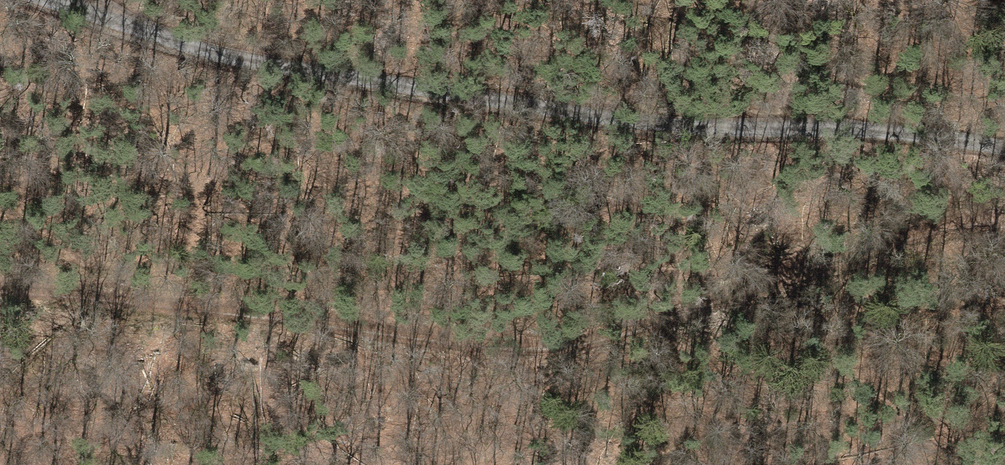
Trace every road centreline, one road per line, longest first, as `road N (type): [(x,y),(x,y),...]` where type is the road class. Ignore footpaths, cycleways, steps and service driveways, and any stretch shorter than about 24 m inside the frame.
road 1 (track): [(1004,216),(852,250),(663,316),(539,345),(0,290)]
road 2 (unclassified): [(56,0),(237,61),(650,123),(927,132),(1004,147)]

